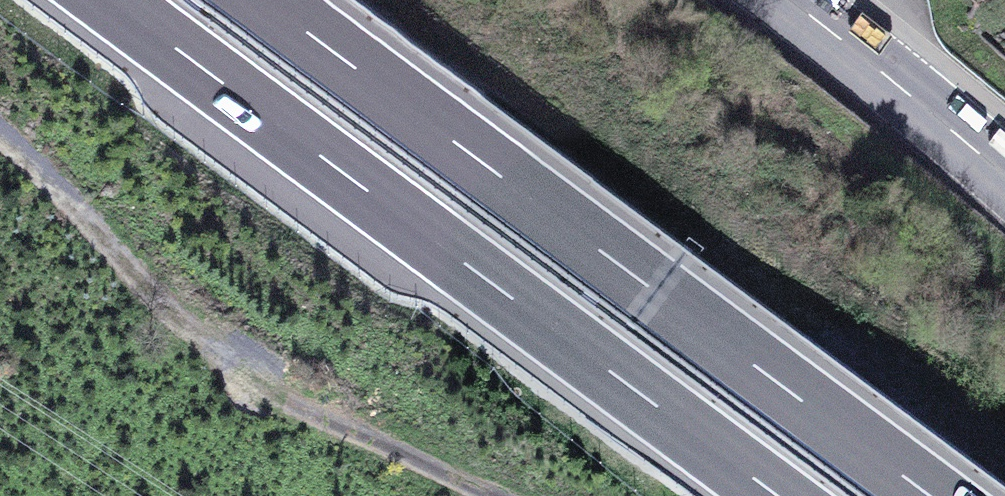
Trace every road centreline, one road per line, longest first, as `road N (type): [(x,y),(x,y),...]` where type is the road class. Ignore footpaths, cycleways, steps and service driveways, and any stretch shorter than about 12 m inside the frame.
road 1 (motorway): [(940,495),(264,0)]
road 2 (motorway): [(104,0),(779,495)]
road 3 (primary): [(790,0),(1004,178)]

